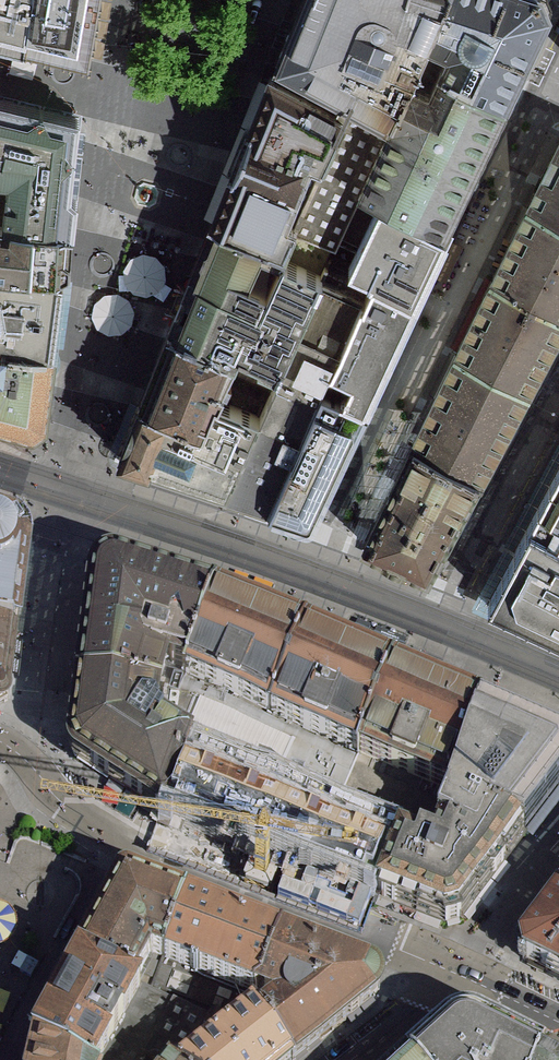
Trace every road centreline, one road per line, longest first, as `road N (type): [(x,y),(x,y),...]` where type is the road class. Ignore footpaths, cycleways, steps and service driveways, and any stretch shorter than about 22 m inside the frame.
road 1 (residential): [(0,470),(316,576),(558,674)]
road 2 (residential): [(459,973),(125,840)]
road 3 (residential): [(0,741),(125,840)]
road 4 (residential): [(352,1059),(459,973)]

